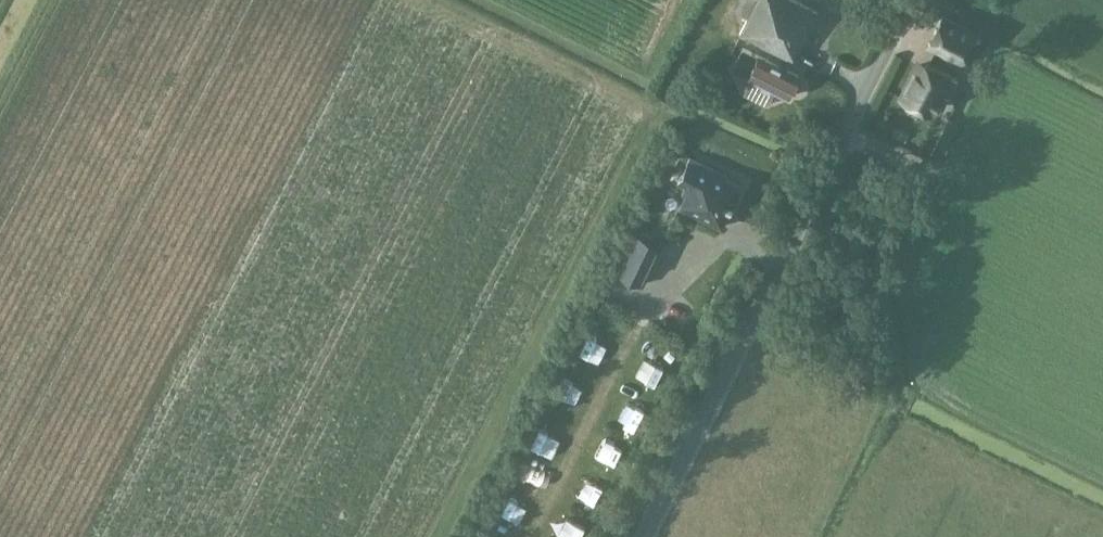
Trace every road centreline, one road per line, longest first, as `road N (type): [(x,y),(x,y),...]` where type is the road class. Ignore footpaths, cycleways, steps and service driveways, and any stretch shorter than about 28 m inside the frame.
road 1 (unclassified): [(644,536),(911,0)]
road 2 (track): [(845,131),(944,179),(908,259),(905,310),(921,373),(946,406),(1102,481)]

